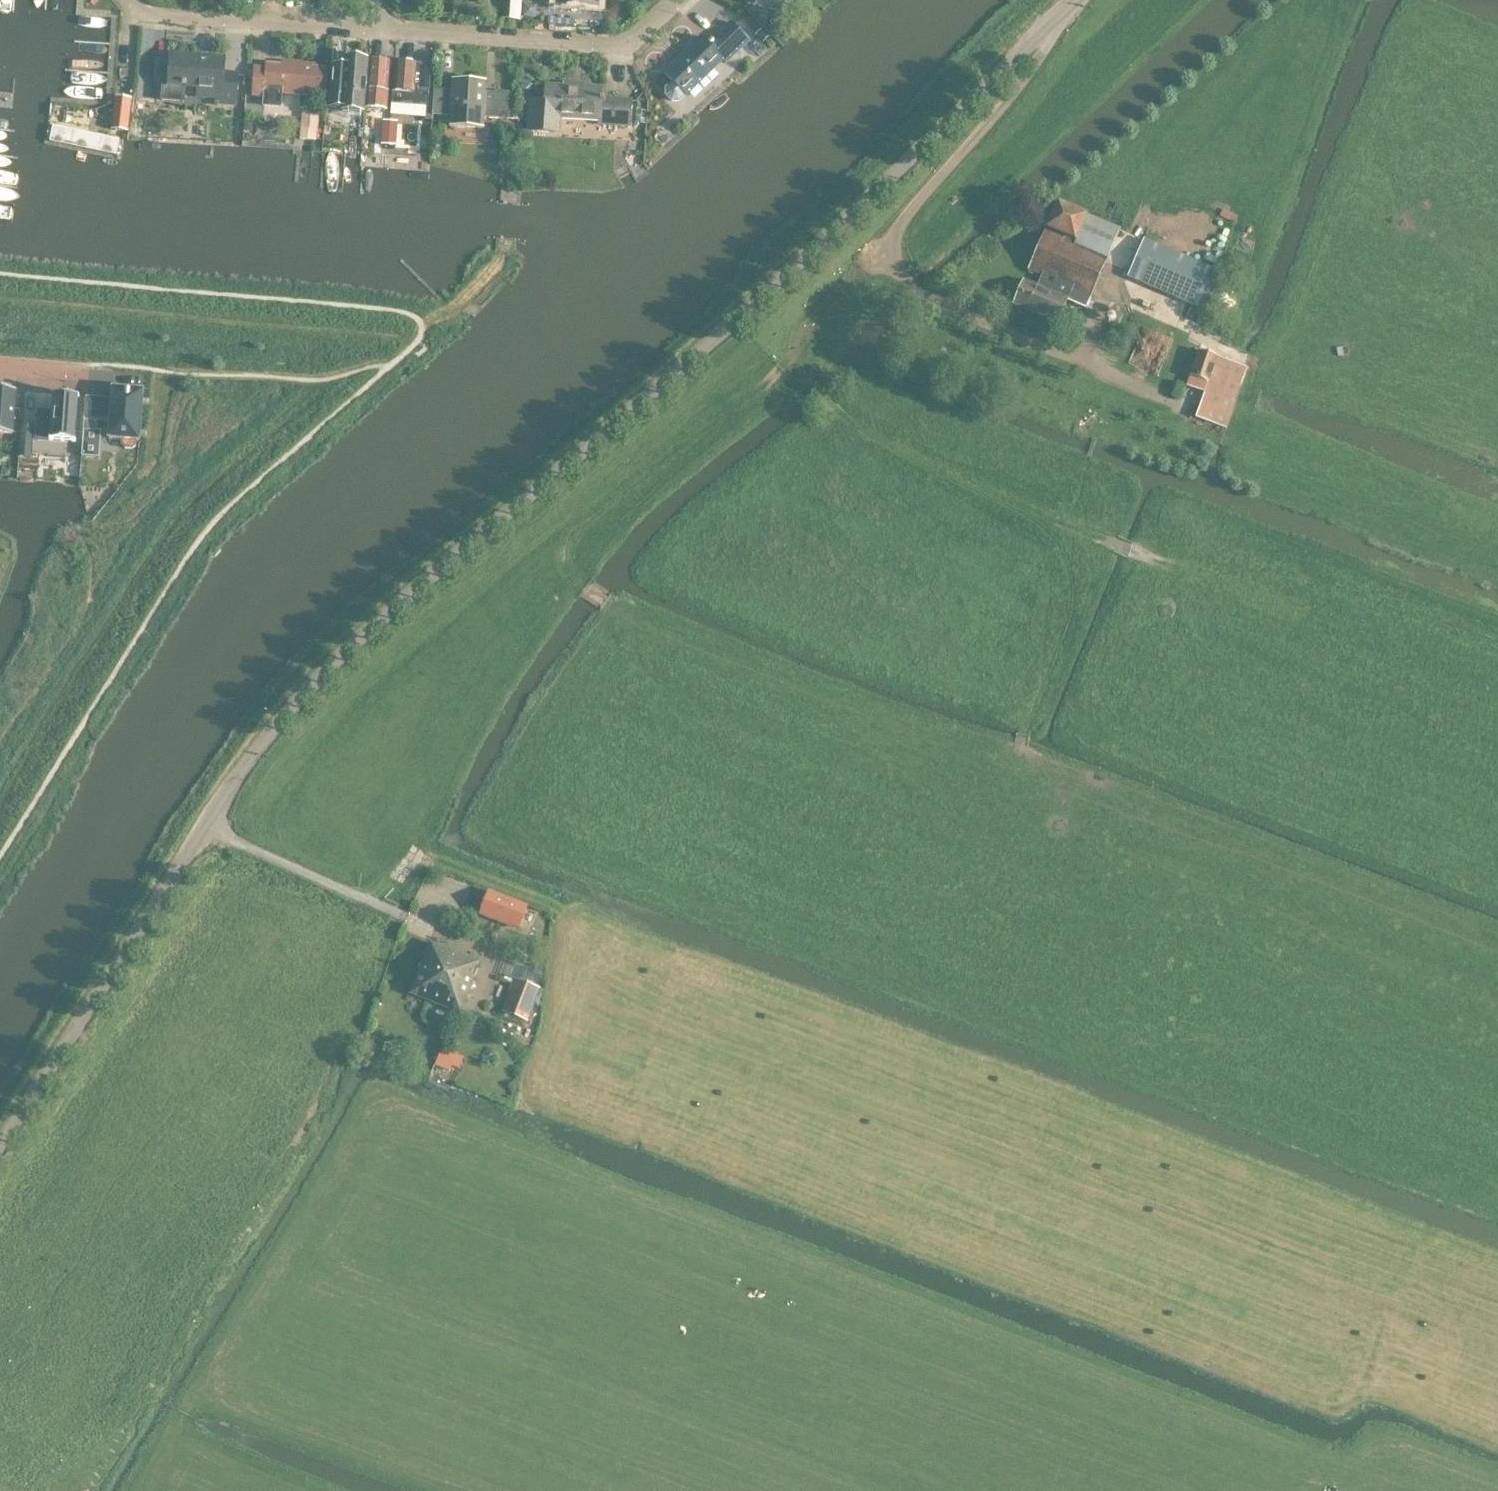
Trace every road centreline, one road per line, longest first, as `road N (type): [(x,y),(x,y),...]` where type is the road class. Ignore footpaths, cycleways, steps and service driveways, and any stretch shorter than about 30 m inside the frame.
road 1 (unclassified): [(0,1138),(242,769),(301,693),(748,308),(1073,0)]
road 2 (residential): [(374,29),(628,48),(674,0)]
road 3 (residential): [(374,29),(129,7)]

